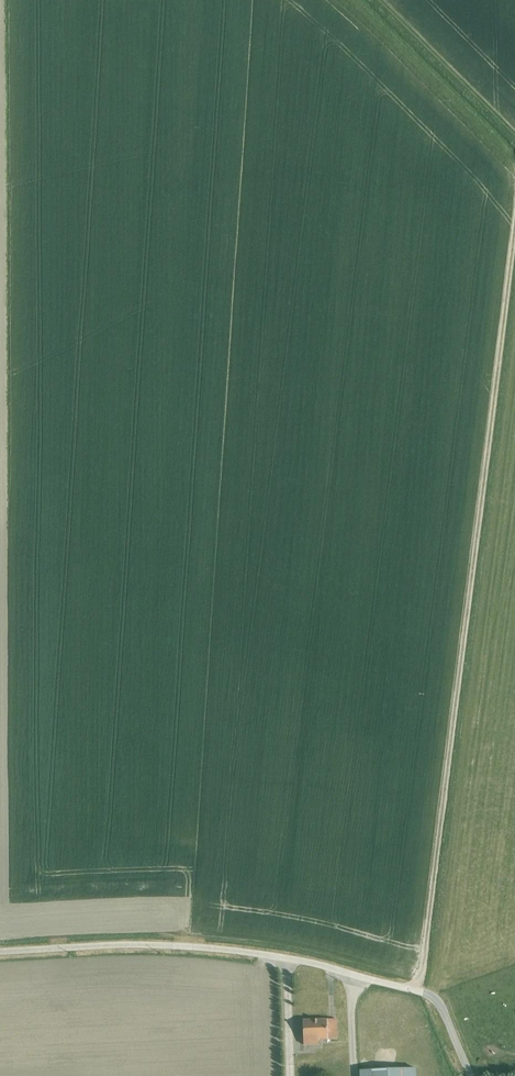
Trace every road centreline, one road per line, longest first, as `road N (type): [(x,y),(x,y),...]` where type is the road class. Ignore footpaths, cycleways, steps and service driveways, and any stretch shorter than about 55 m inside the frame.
road 1 (track): [(415,989),(514,228)]
road 2 (unclassified): [(424,991),(318,964),(187,946),(0,951)]
road 3 (track): [(384,0),(514,131)]

